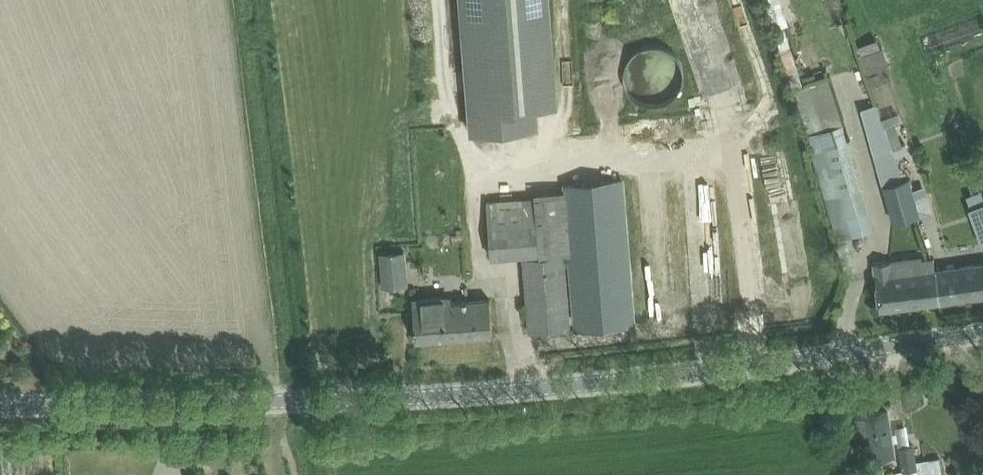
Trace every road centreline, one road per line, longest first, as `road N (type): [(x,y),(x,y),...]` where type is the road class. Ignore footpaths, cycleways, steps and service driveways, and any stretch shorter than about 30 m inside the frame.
road 1 (unclassified): [(0,406),(403,398),(643,377),(982,331)]

